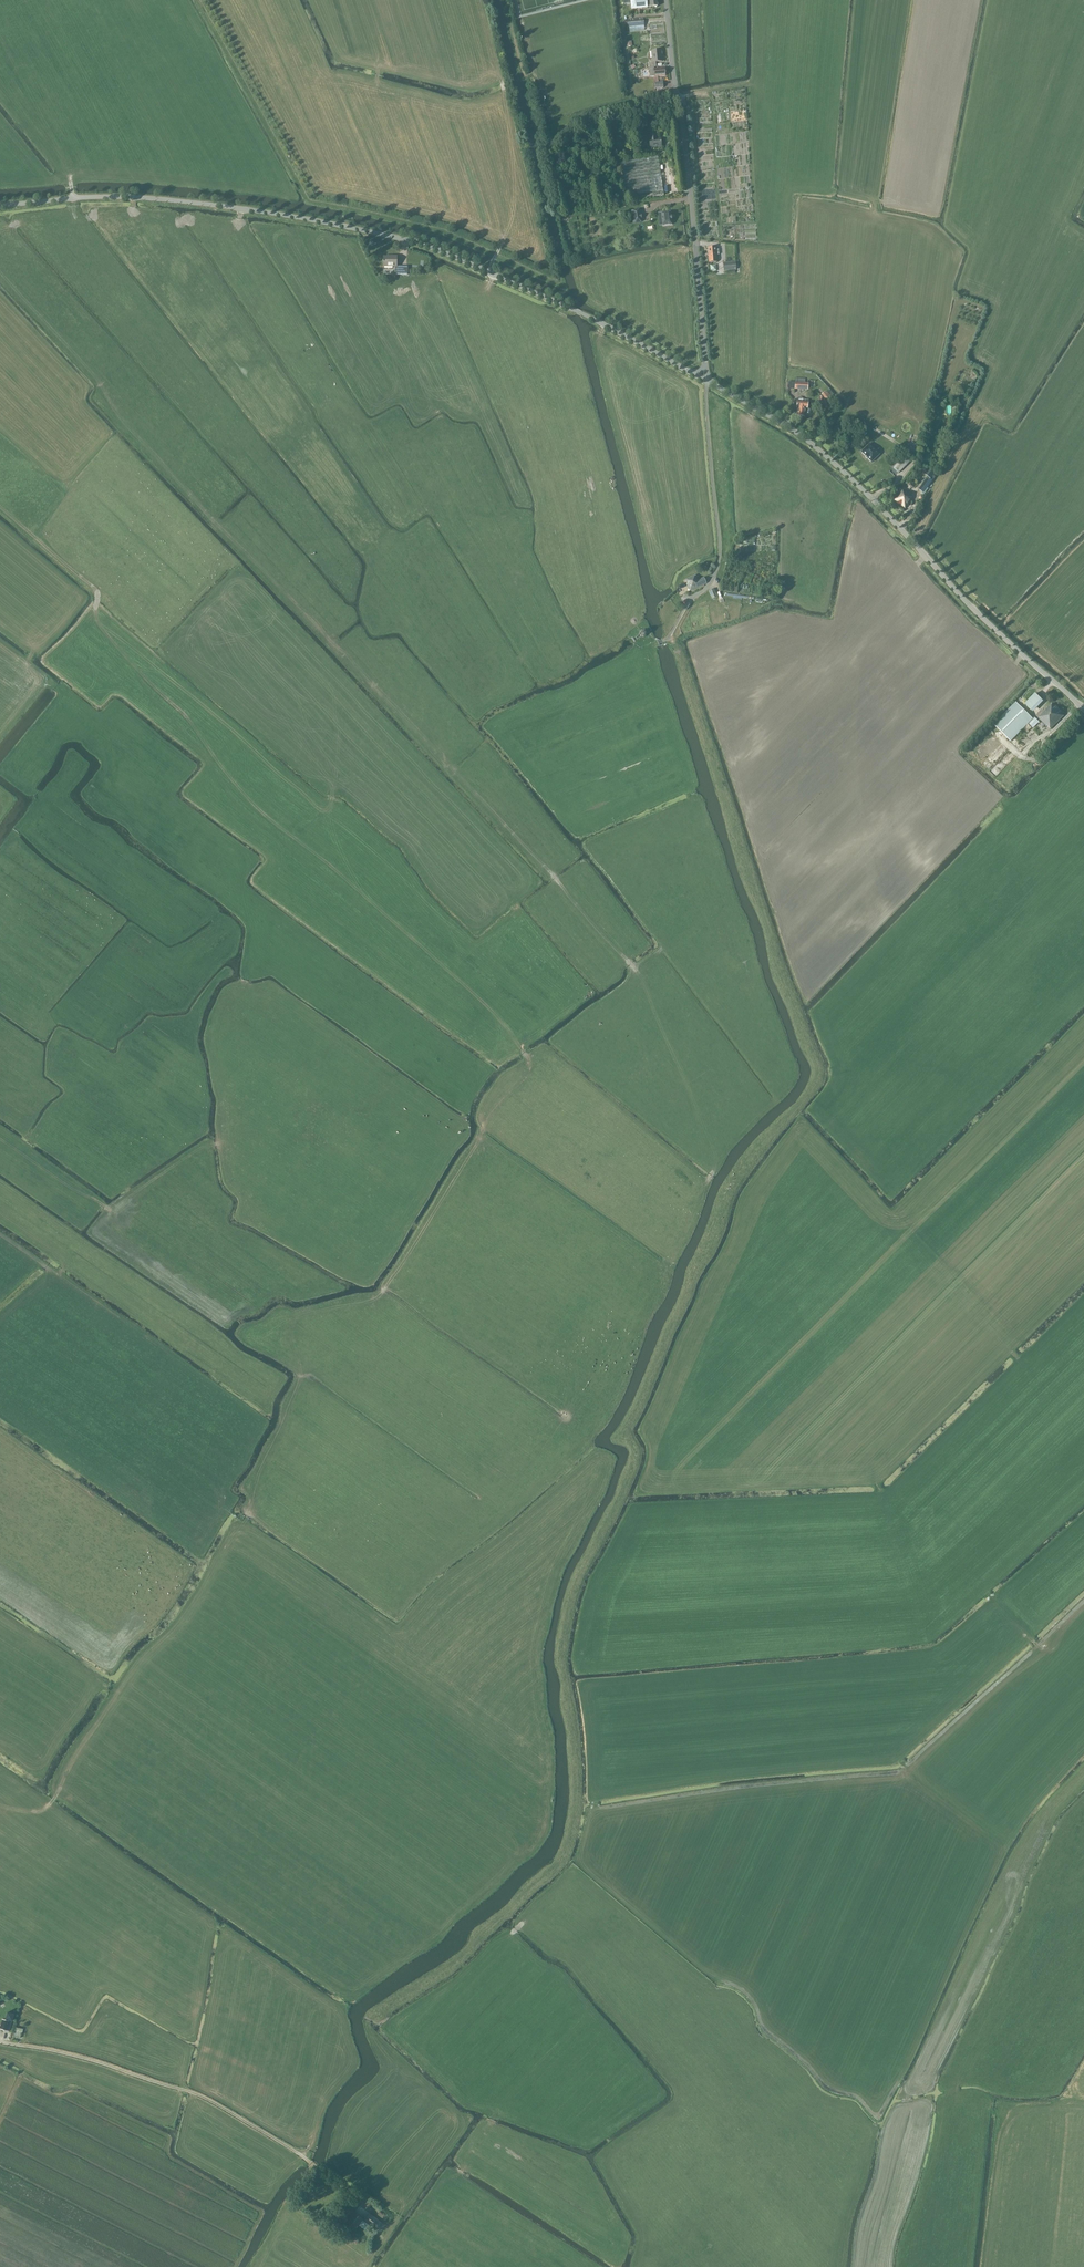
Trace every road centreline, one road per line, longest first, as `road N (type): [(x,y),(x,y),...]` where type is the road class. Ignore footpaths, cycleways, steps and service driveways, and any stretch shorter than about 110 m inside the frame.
road 1 (track): [(703,1185),(765,1108),(221,531),(0,262)]
road 2 (track): [(0,508),(98,593),(96,619),(253,803),(498,1017),(530,1062),(703,1185),(689,1219)]
road 3 (track): [(530,1062),(485,1109),(484,1129),(379,1298),(301,1315),(290,1332),(302,1375),(257,1479),(252,1511),(183,1626),(123,1693),(100,1682)]
road 4 (unclassified): [(0,206),(106,196),(174,200),(405,239),(516,282),(706,380)]
road 5 (unclassified): [(1083,709),(971,607),(842,469),(706,380)]
road 6 (track): [(765,1108),(793,1075),(694,805),(657,643)]
road 7 (residential): [(706,380),(666,0)]
road 8 (track): [(123,1693),(51,1803),(41,1810),(0,1804)]
road 9 (track): [(982,407),(913,542)]

